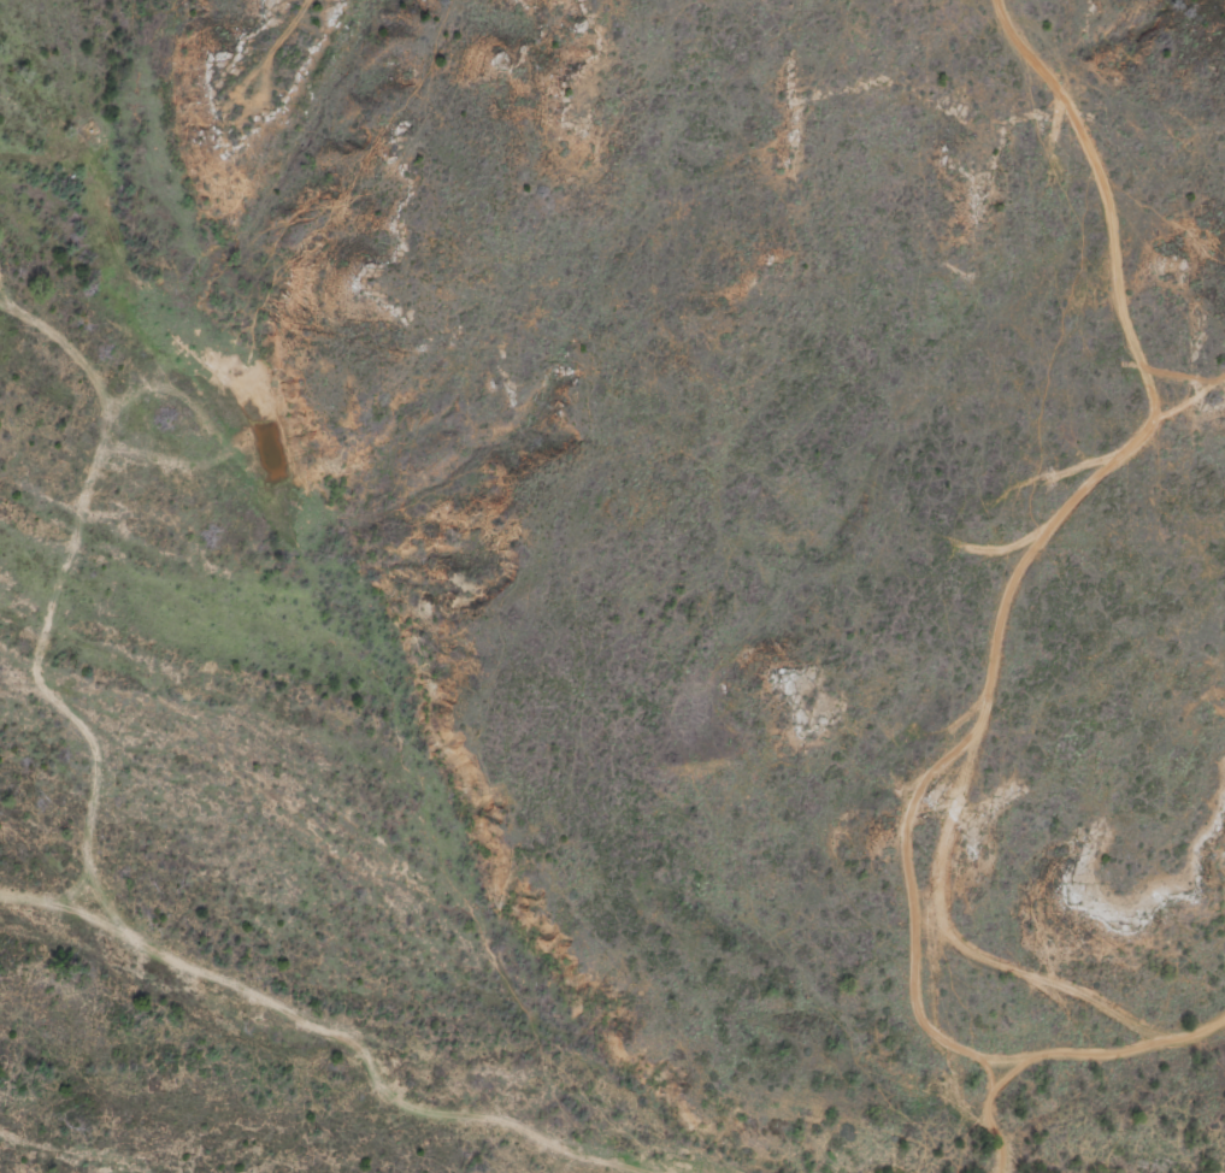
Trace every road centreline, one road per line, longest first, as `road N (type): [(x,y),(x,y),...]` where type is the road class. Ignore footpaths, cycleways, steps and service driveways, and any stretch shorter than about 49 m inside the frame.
road 1 (residential): [(1000,0),(1090,129),(1109,185),(1119,277),(1158,407),(1023,556),(943,829),(943,930),(968,950),(1071,982),(1165,1035),(1224,1019)]

